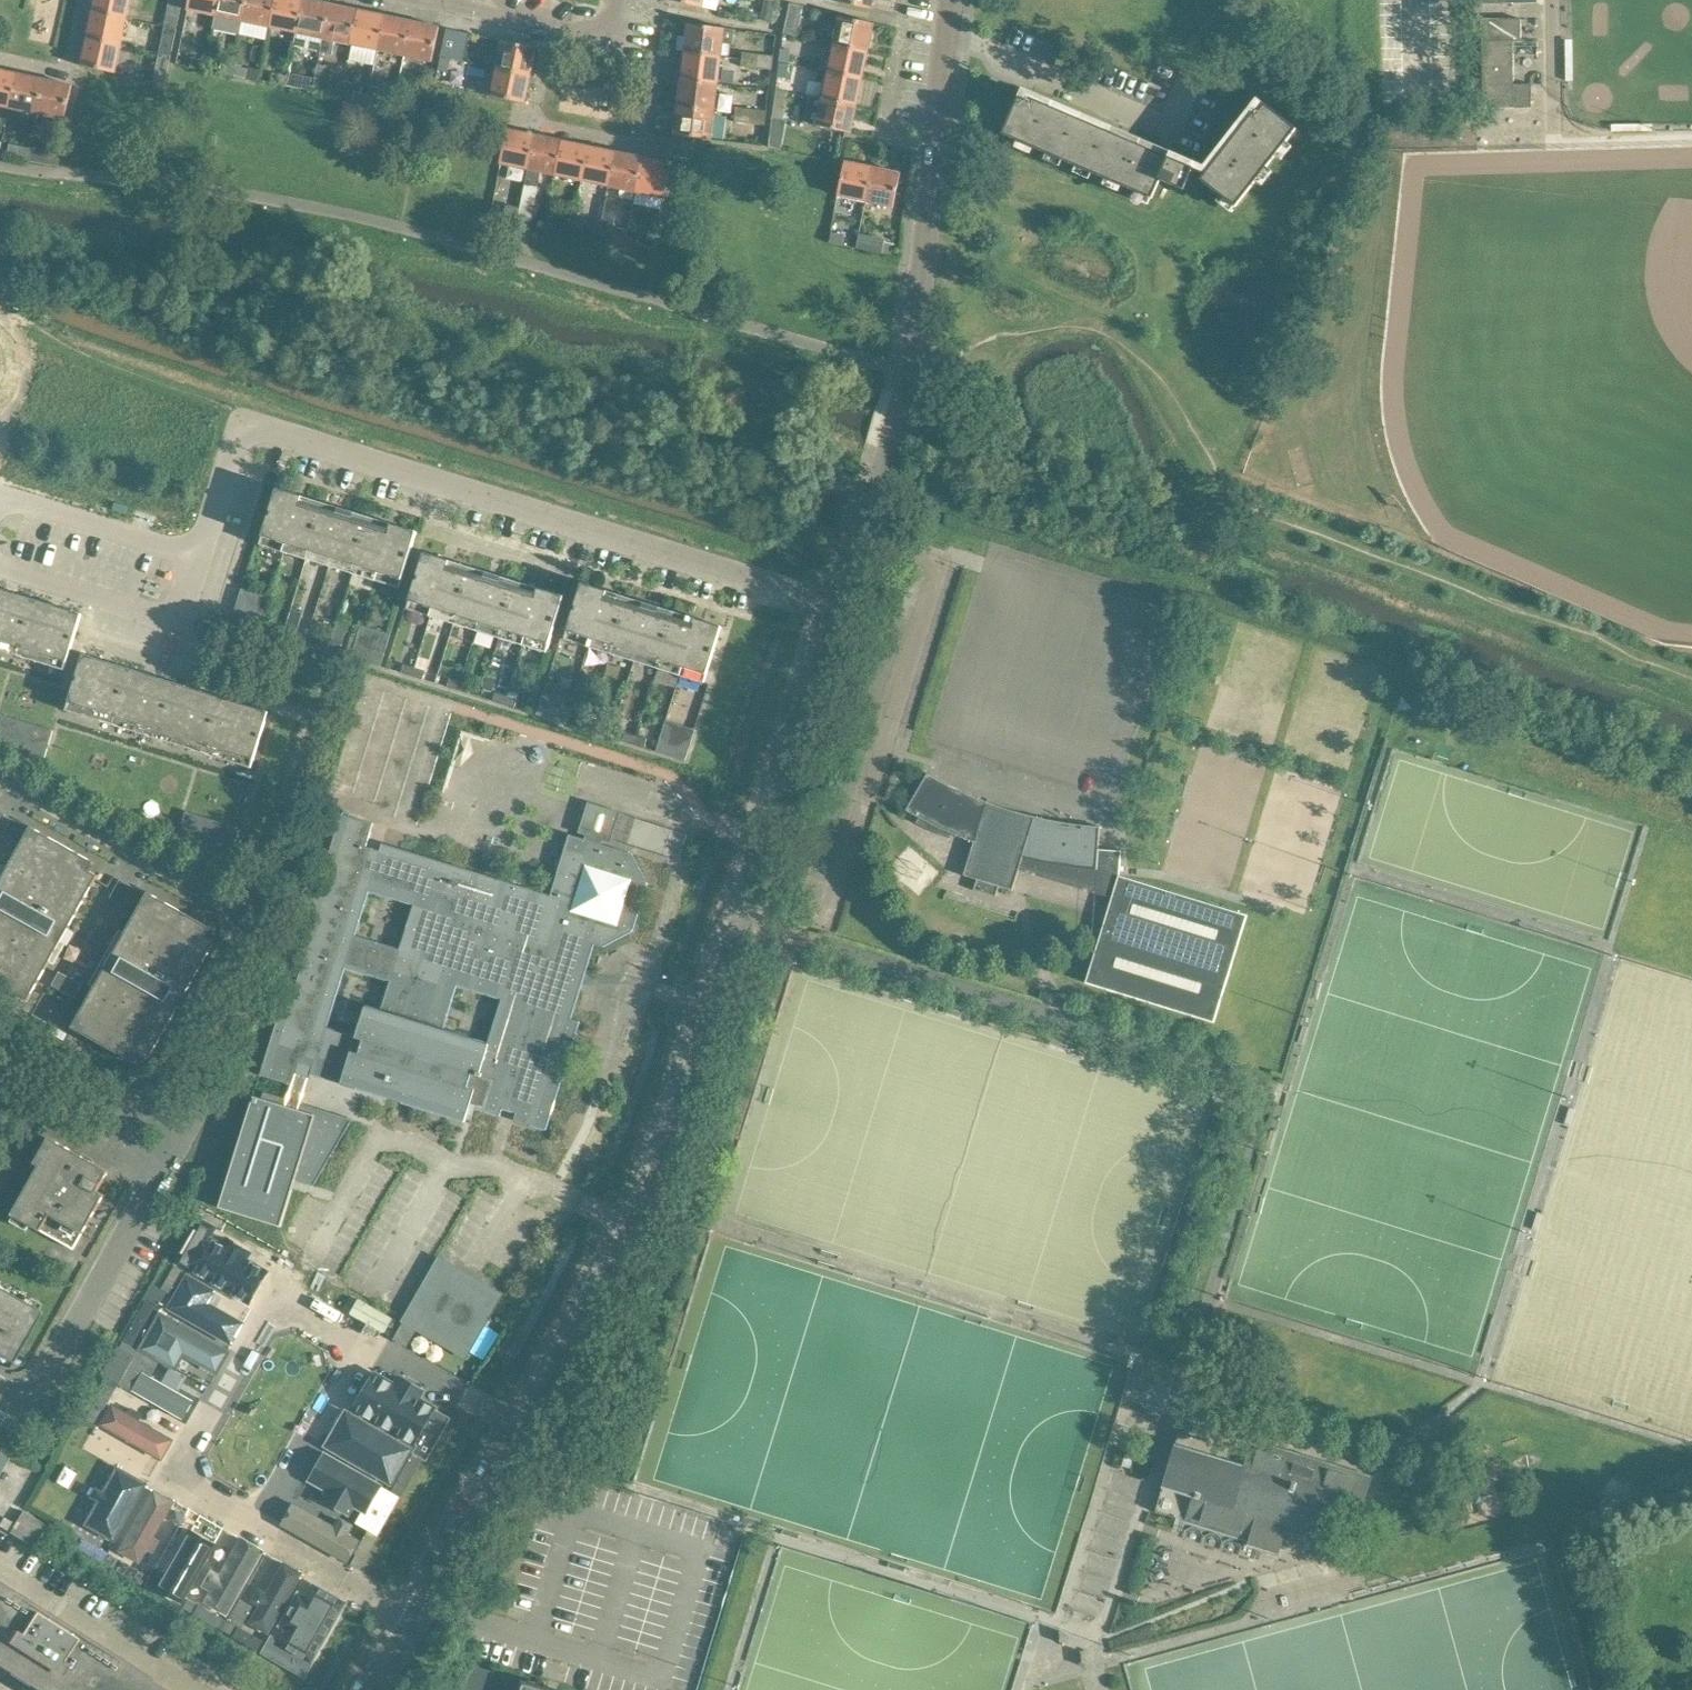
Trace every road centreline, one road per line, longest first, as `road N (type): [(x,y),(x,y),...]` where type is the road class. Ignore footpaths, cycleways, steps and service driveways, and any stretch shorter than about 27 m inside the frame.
road 1 (unclassified): [(522,1433),(662,1169),(843,610)]
road 2 (unclassified): [(0,783),(242,922),(142,1108),(180,1129),(33,1401),(0,1403)]
road 3 (unclassified): [(201,558),(243,427),(271,425),(843,610)]
road 4 (residential): [(365,1340),(306,1306),(268,1316),(190,1447),(188,1471),(199,1493),(259,1529)]
road 5 (residential): [(906,390),(947,34)]
road 6 (residential): [(1200,150),(947,34)]
road 7 (unclassified): [(843,610),(906,390)]
road 8 (residential): [(259,1529),(365,1340)]
road 9 (unclassified): [(416,1619),(522,1433)]
road 10 (residential): [(427,0),(587,32),(607,27),(619,0)]
road 11 (unclassified): [(201,558),(0,495)]
road 12 (unclassified): [(0,566),(182,621)]
road 13 (residential): [(522,1433),(365,1340)]
road 14 (residential): [(259,1529),(416,1619)]

